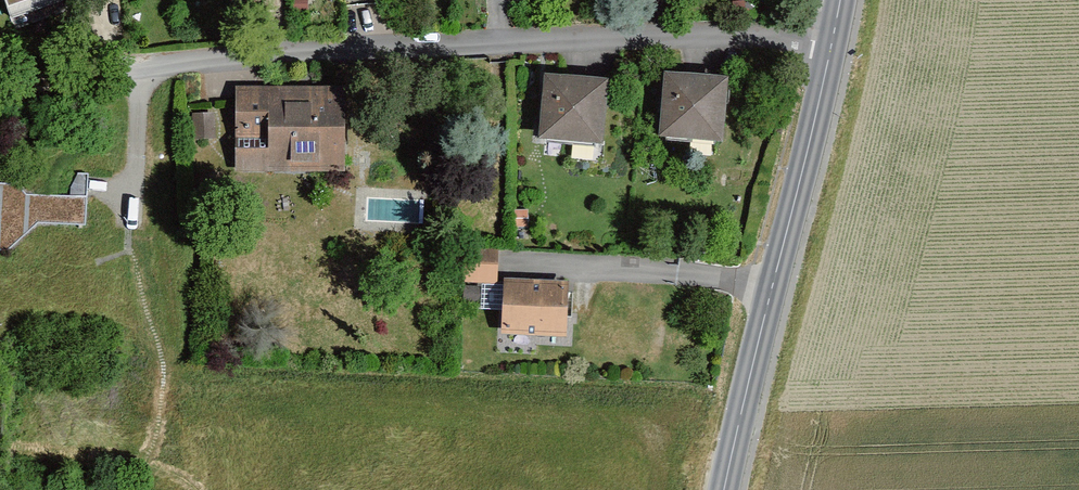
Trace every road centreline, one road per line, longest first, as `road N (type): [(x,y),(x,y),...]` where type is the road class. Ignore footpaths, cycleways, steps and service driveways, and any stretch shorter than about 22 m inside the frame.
road 1 (residential): [(137,65),(740,33),(831,46)]
road 2 (tertiary): [(831,46),(725,489)]
road 3 (residential): [(137,65),(0,79)]

